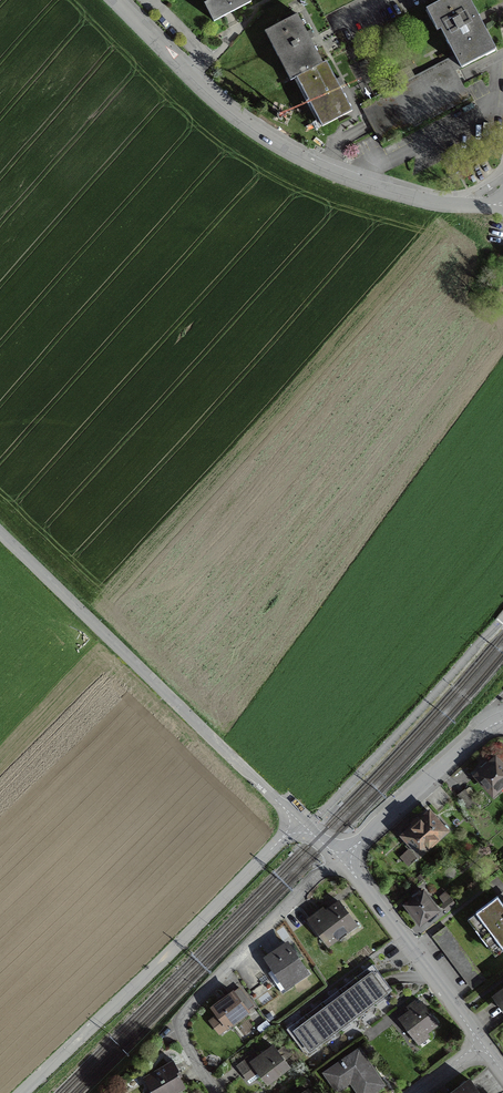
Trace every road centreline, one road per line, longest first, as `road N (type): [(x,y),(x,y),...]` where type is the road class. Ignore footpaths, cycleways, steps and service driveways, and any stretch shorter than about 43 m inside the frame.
road 1 (residential): [(115,0),(217,102),(282,144),(397,194),(502,204)]
road 2 (residential): [(297,822),(0,534)]
road 3 (residential): [(297,822),(23,1092)]
road 4 (residential): [(343,858),(185,1015),(182,1035),(216,1092)]
road 5 (residential): [(480,1043),(343,858)]
road 6 (residential): [(343,858),(502,721)]

